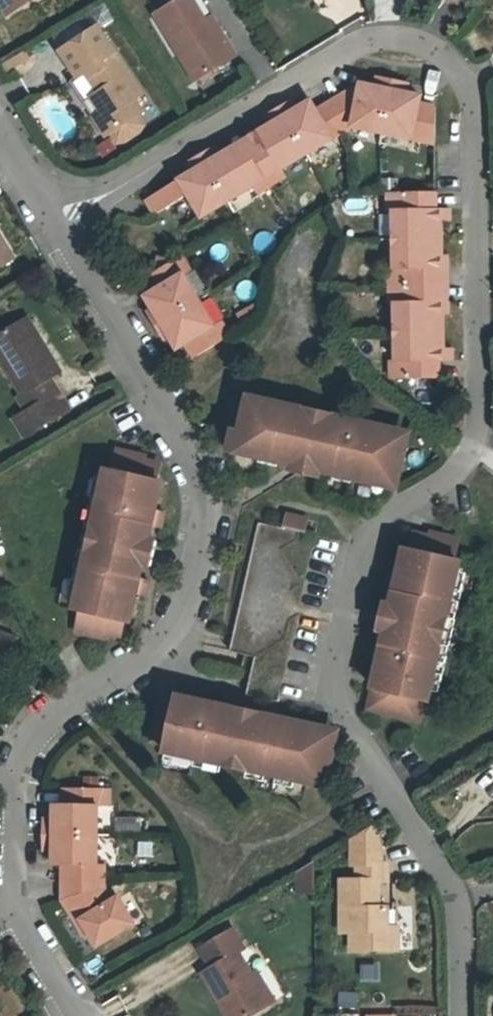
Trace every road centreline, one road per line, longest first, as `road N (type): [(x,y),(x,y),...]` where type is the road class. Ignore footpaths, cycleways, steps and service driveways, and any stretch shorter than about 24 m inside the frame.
road 1 (residential): [(460,1015),(456,901),(350,729),(338,684),(373,537),(464,463),(477,436),(471,103),(431,56),(399,42),(359,45)]
road 2 (residential): [(59,226),(224,508),(179,620),(43,725),(22,753),(13,890),(82,1015)]
road 3 (residential): [(359,45),(59,226)]
road 4 (residential): [(0,121),(59,226)]

